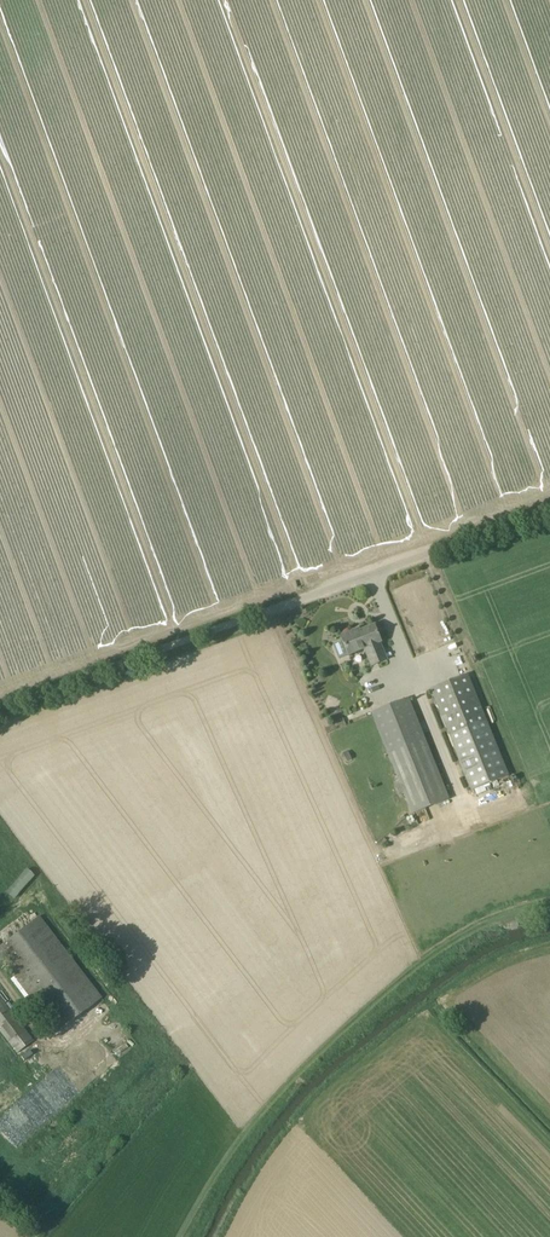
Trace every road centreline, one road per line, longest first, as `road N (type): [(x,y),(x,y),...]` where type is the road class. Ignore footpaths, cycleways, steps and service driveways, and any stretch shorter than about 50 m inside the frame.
road 1 (unclassified): [(0,713),(549,510)]
road 2 (track): [(189,1236),(237,1151),(329,1046),(462,938),(549,905)]

